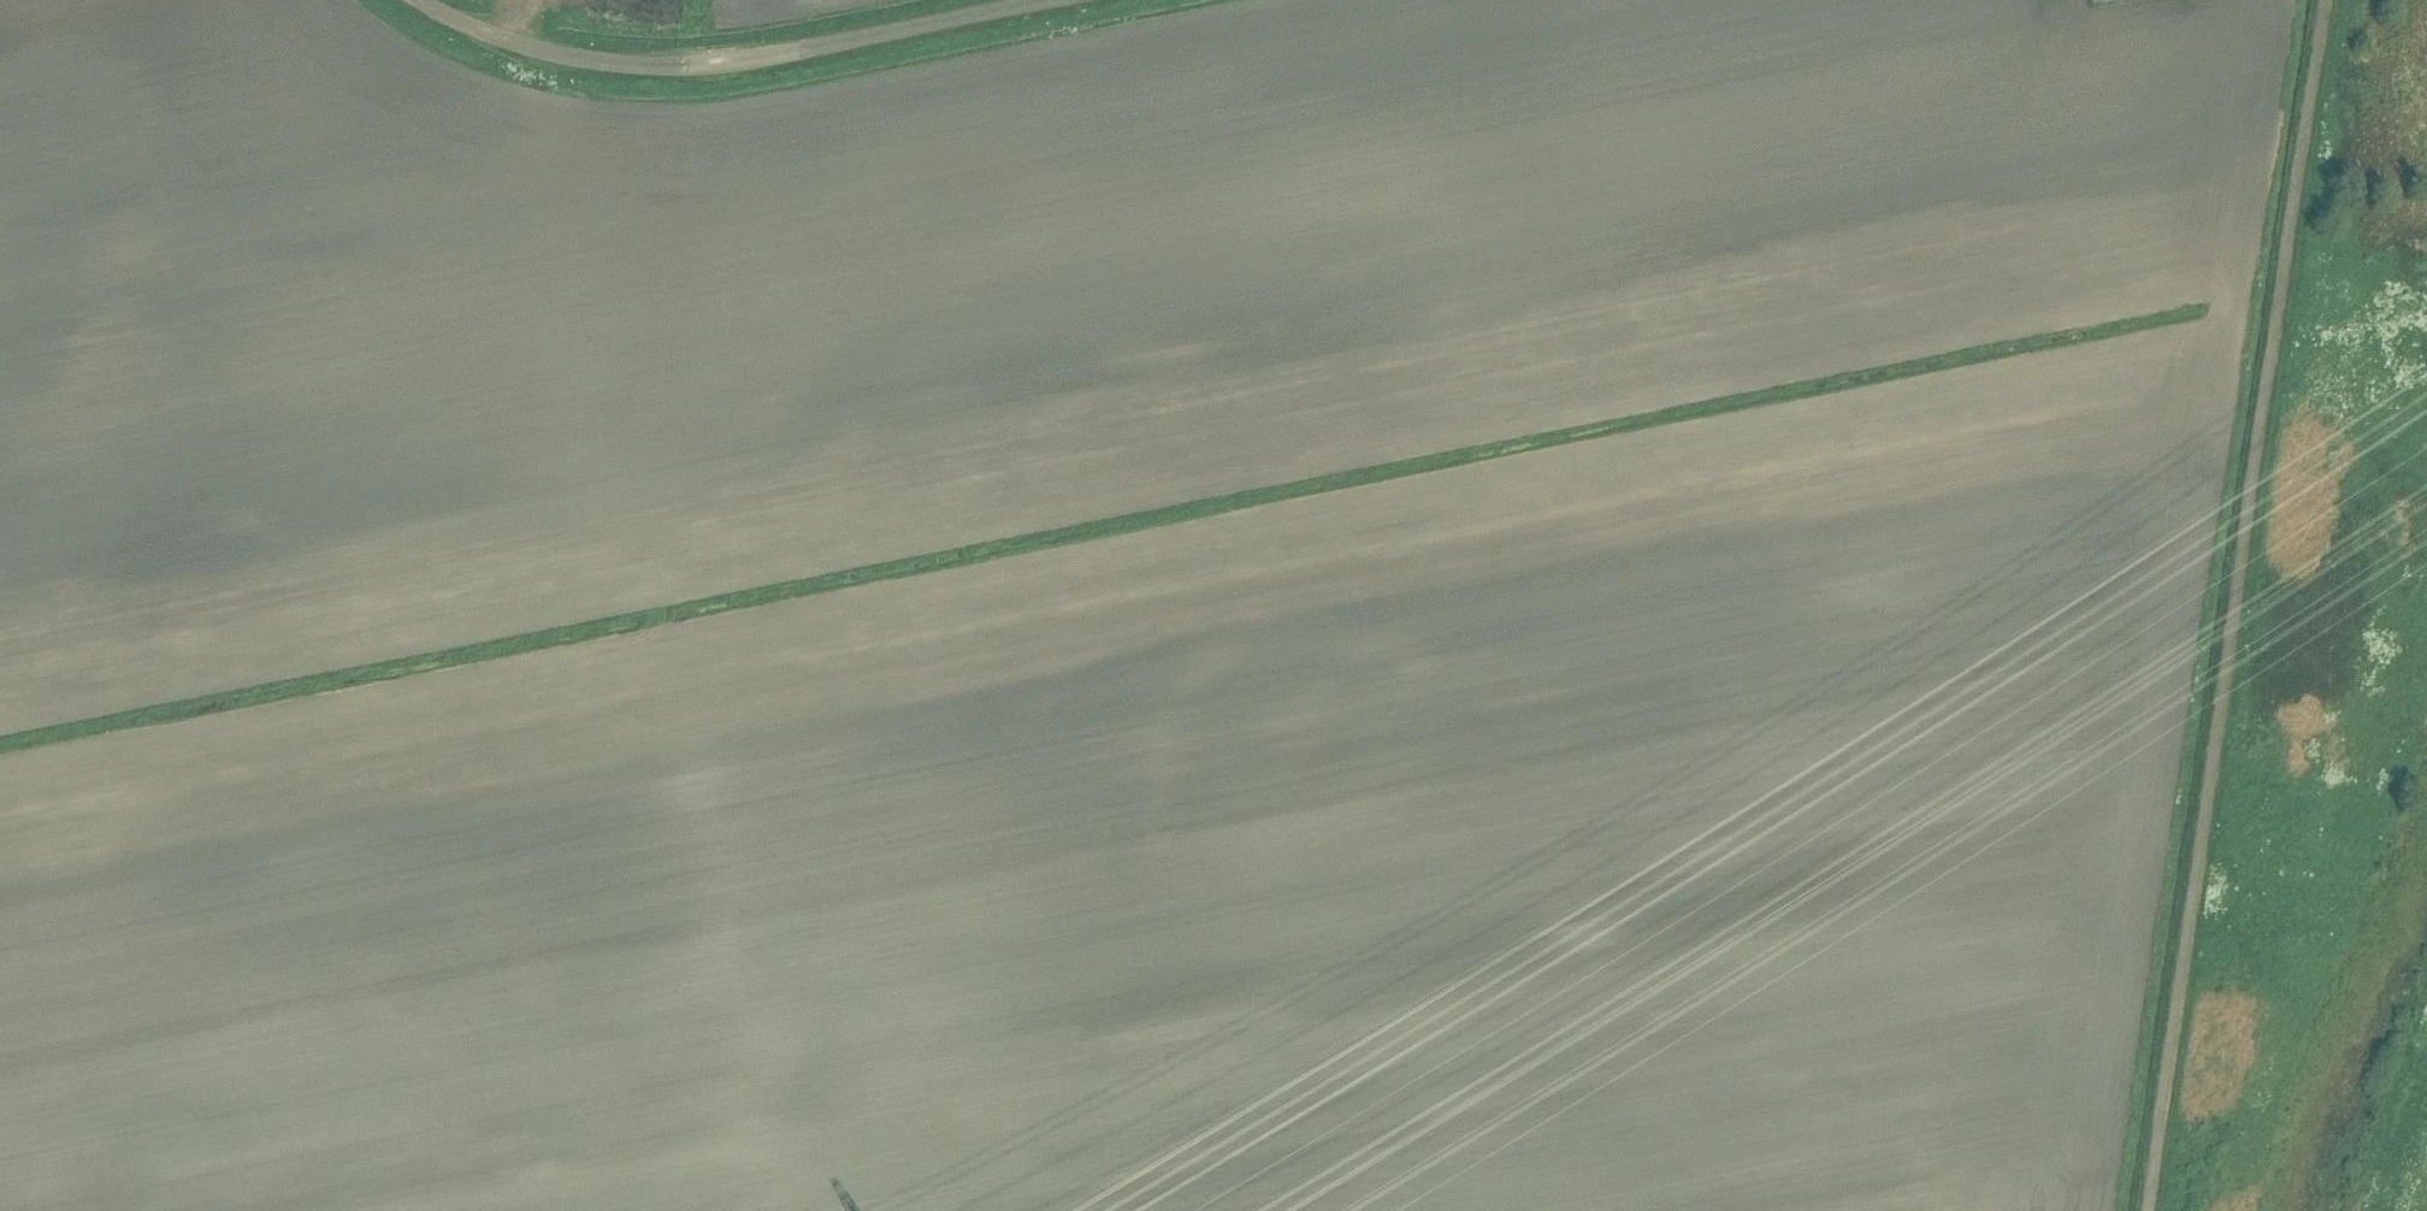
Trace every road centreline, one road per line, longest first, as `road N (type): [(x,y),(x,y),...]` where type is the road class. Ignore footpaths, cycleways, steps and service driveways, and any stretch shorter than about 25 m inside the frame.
road 1 (track): [(2333,0),(2153,1210)]
road 2 (unclassified): [(1066,0),(717,65),(617,67),(527,50),(417,0)]

